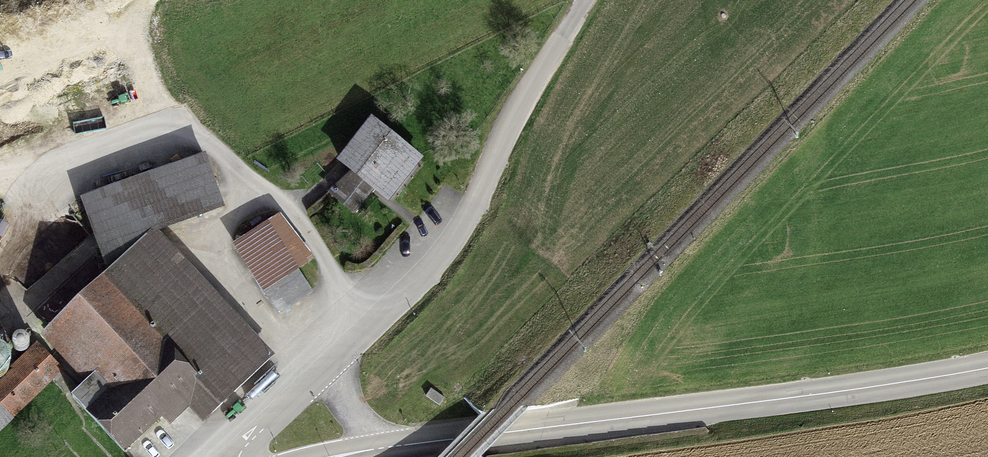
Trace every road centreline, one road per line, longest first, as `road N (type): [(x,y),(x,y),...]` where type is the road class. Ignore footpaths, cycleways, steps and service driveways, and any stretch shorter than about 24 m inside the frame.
road 1 (secondary): [(987,368),(384,447)]
road 2 (unclassified): [(333,362),(456,235),(510,121),(585,0)]
road 3 (track): [(139,0),(136,29),(148,77),(175,121),(297,216),(369,328)]
road 4 (unclassified): [(239,456),(333,362)]

